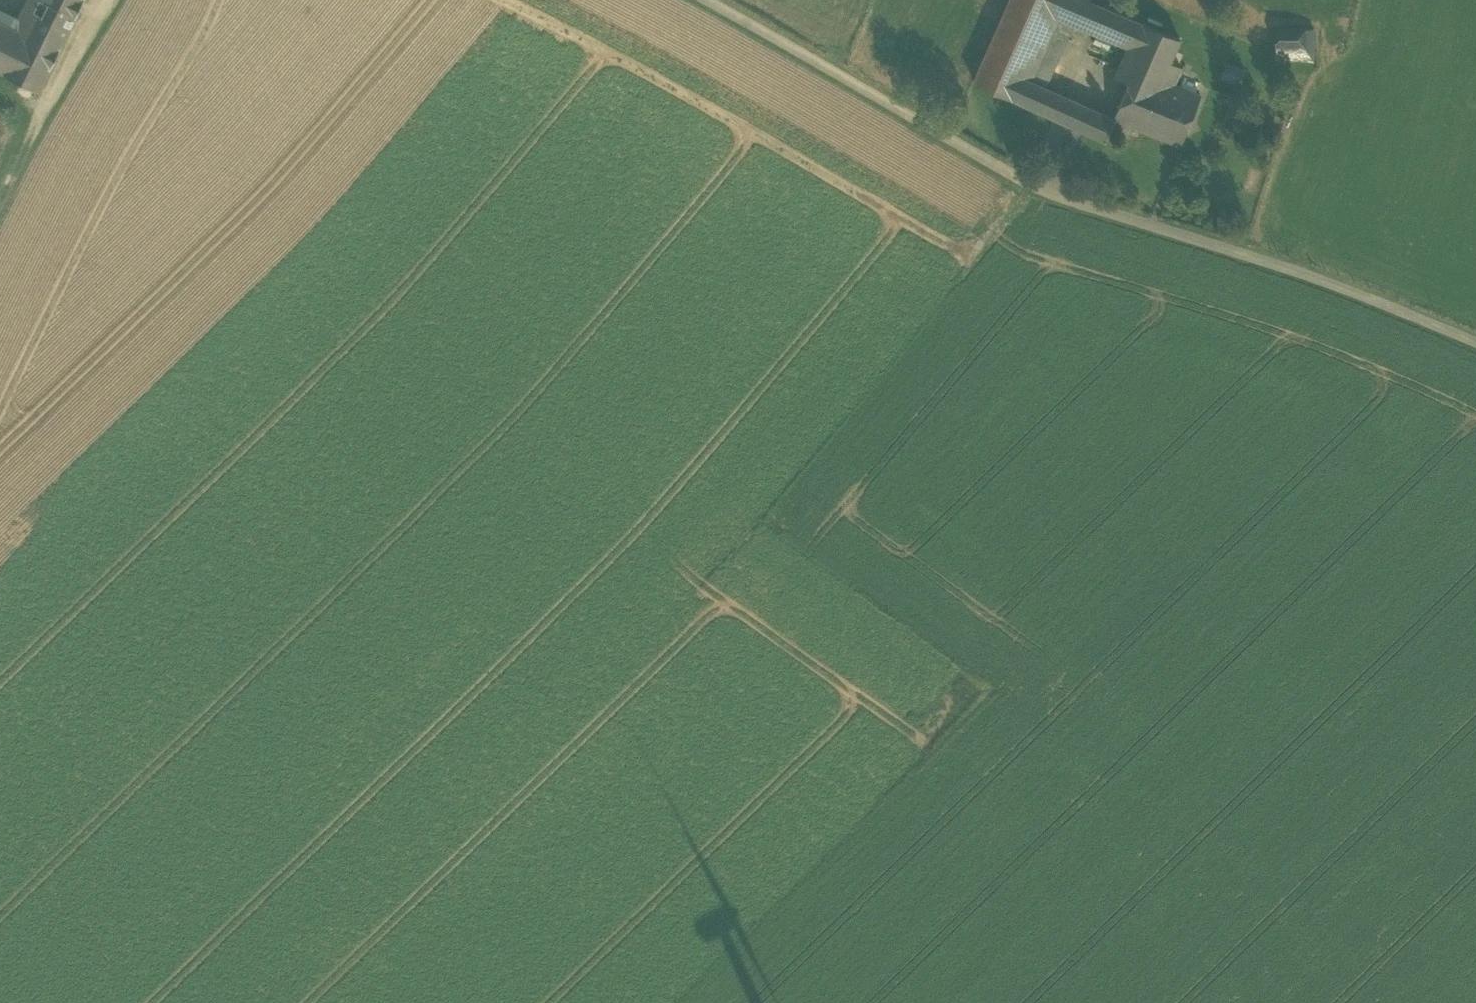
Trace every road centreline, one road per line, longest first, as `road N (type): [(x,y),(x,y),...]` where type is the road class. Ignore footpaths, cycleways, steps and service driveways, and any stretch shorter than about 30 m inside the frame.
road 1 (unclassified): [(1475,344),(1311,275),(1051,193),(709,0)]

